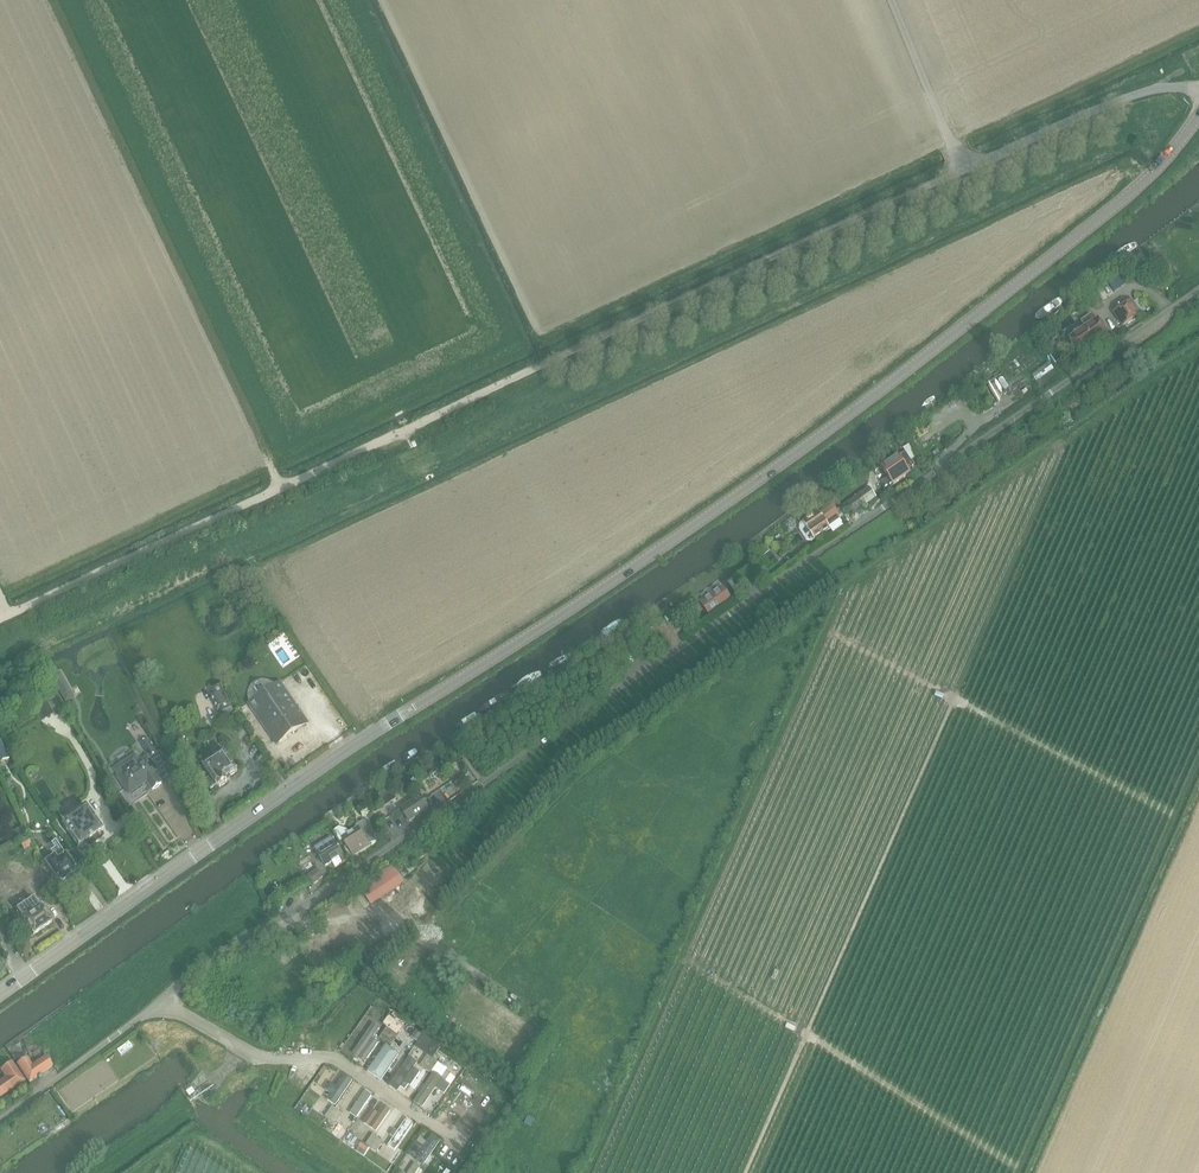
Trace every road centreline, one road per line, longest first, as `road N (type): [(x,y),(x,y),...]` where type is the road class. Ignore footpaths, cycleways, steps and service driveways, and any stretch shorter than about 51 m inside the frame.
road 1 (residential): [(1198,294),(381,854),(228,948),(164,1000)]
road 2 (track): [(966,164),(0,617)]
road 3 (tertiary): [(408,711),(595,593),(835,424),(1128,195),(1198,116)]
road 4 (track): [(277,488),(267,453),(54,0)]
road 5 (track): [(745,1172),(954,698)]
road 6 (tertiary): [(408,711),(0,996)]
road 7 (unclassified): [(892,0),(966,164),(1099,102),(1163,87),(1198,89)]
road 8 (residential): [(455,1142),(337,1059),(245,1050),(164,1000)]
road 9 (track): [(806,1036),(1017,1165)]
road 10 (residential): [(164,1000),(0,1118)]

